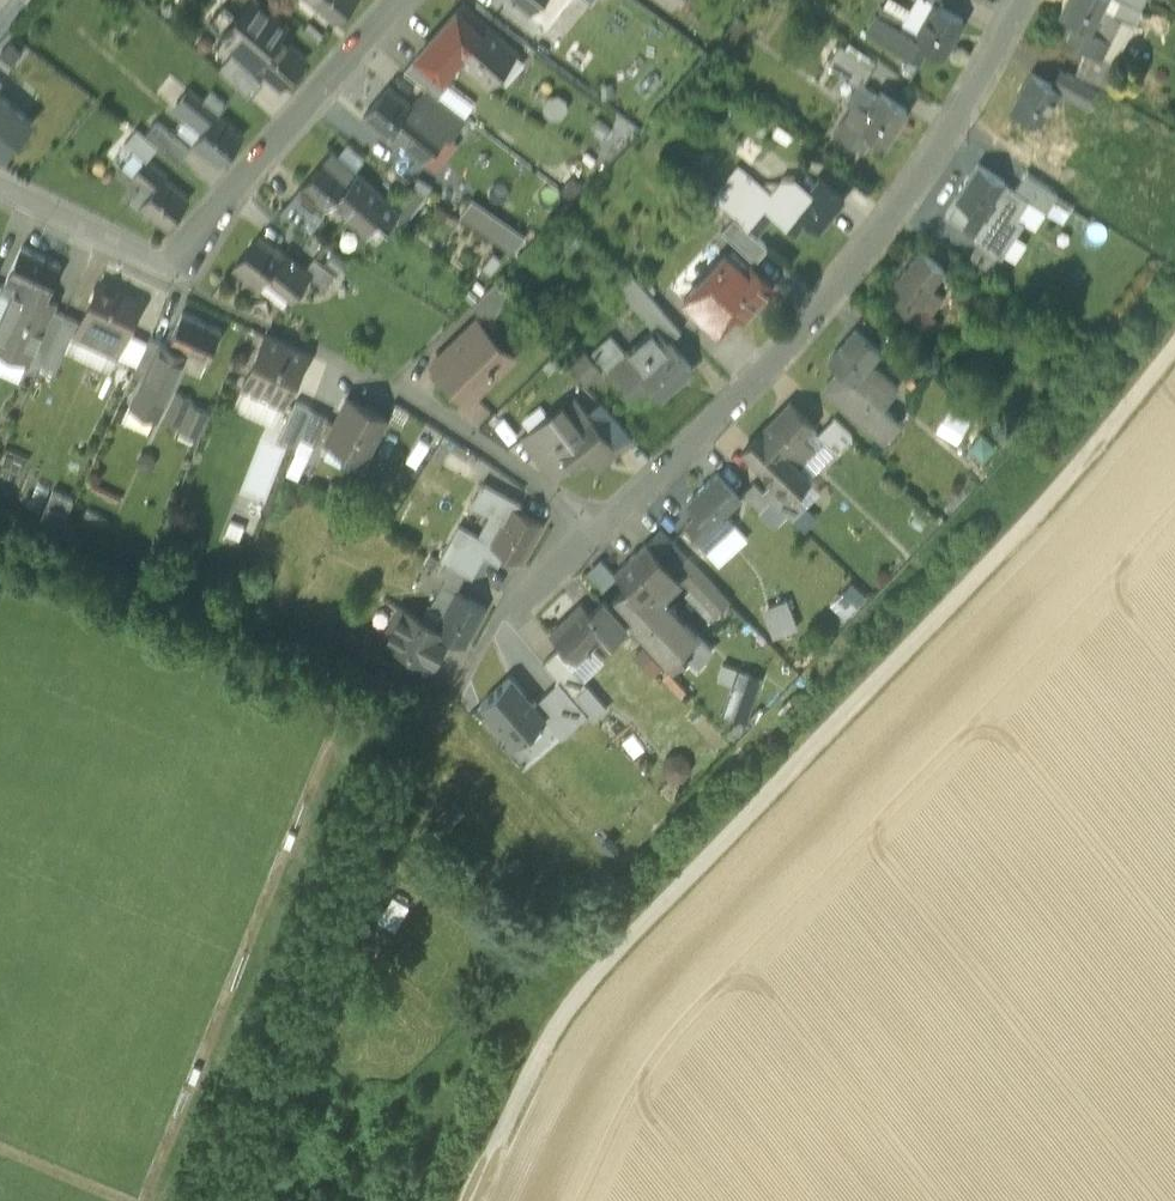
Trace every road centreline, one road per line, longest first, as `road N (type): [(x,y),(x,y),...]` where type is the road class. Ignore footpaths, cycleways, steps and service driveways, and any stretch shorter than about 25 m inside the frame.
road 1 (track): [(475,1200),(548,1041),(587,986),(1058,490),(1174,347)]
road 2 (residential): [(1021,0),(952,132),(795,339),(501,616)]
road 3 (residential): [(395,0),(174,271),(0,187)]

